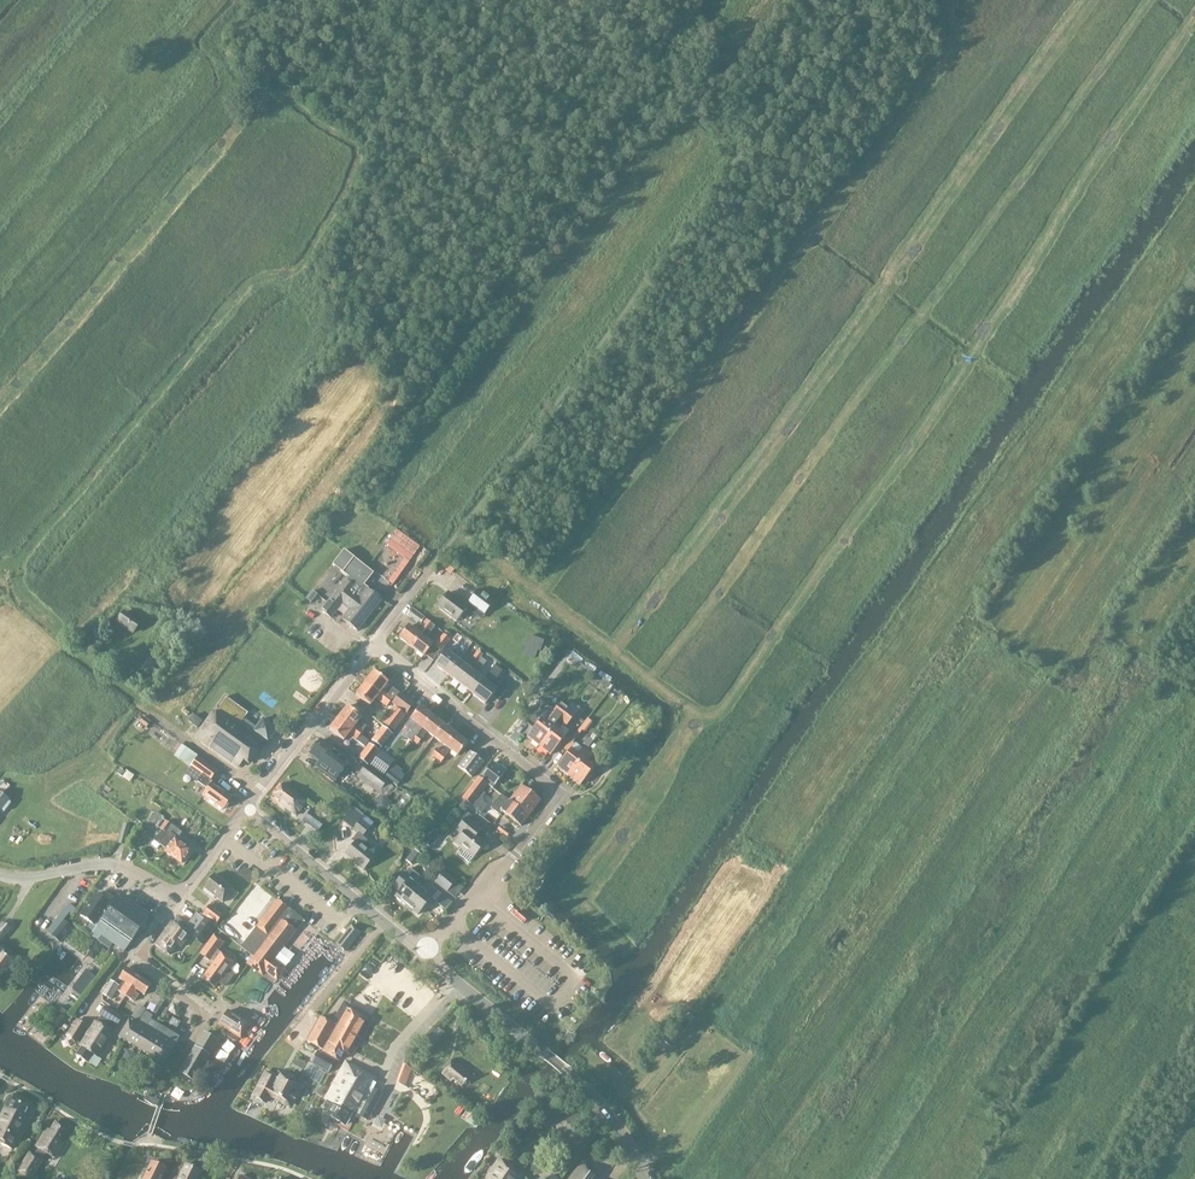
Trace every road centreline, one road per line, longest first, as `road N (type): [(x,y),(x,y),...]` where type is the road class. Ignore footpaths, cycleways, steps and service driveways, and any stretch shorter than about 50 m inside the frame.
road 1 (residential): [(424,955),(563,794),(375,643)]
road 2 (tertiary): [(645,1178),(588,1091),(424,955)]
road 3 (tertiary): [(424,955),(245,809)]
road 4 (residential): [(245,809),(375,643)]
road 5 (unclassified): [(178,896),(110,864),(0,875)]
road 6 (unclassified): [(208,1012),(138,956),(178,896)]

